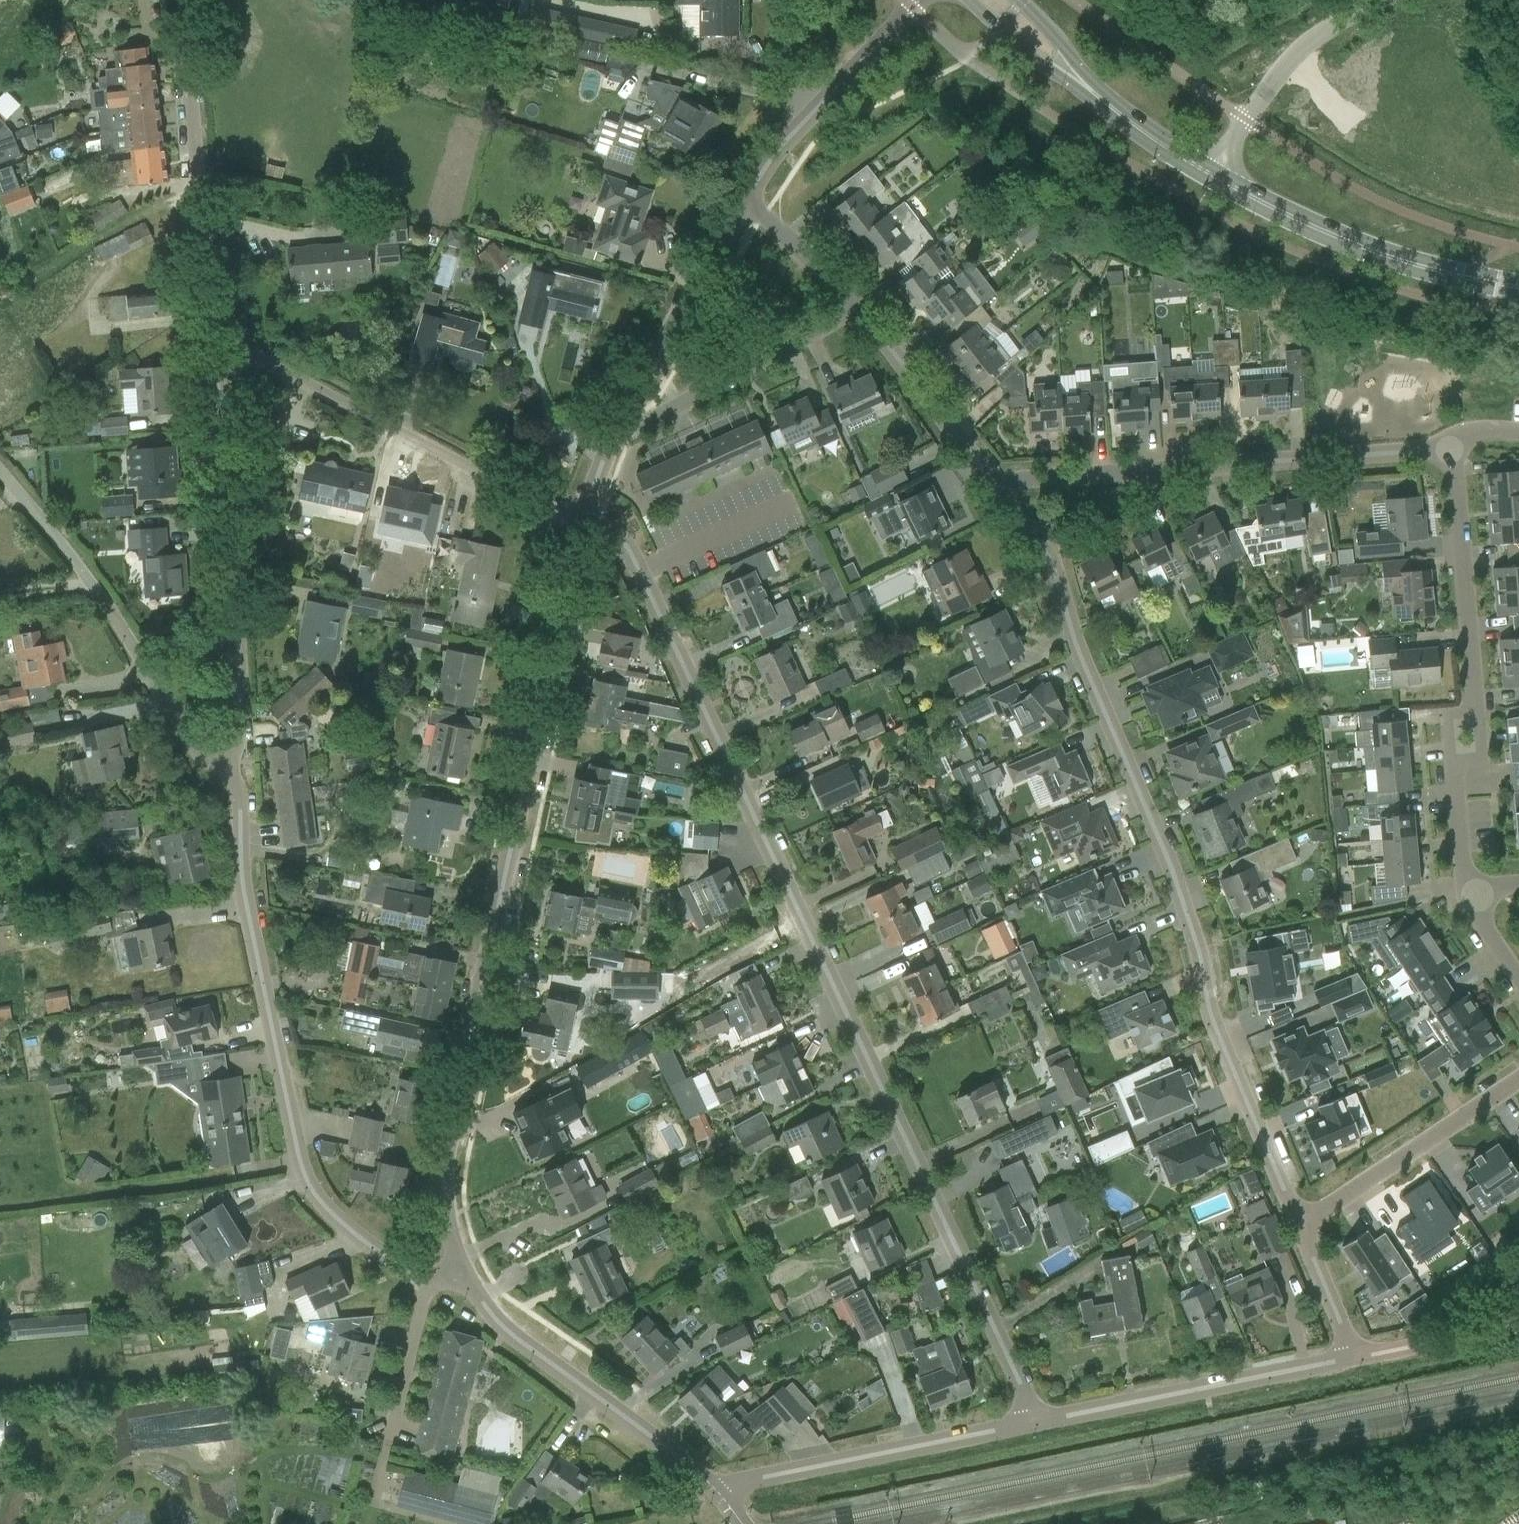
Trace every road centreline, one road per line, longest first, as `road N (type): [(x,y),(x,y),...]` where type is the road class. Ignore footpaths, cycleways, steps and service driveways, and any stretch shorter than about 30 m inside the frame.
road 1 (residential): [(1037,1422),(632,553),(583,519)]
road 2 (residential): [(583,519),(449,1143),(446,1202),(462,1267)]
road 3 (residential): [(1299,1227),(1209,1013),(1168,864),(1037,541)]
road 4 (residential): [(462,1267),(440,1278),(383,1257),(309,1185),(242,889),(240,807),(223,768)]
road 5 (residential): [(1474,896),(1458,763),(1478,728),(1444,444)]
road 6 (residential): [(223,768),(240,724),(213,350)]
road 7 (residential): [(583,519),(530,501),(244,352),(213,350)]
road 8 (unclassified): [(223,768),(192,747),(93,583),(0,471)]
road 9 (residential): [(213,350),(181,5)]
road 10 (unclassified): [(717,1492),(499,1322),(462,1267)]
road 11 (residential): [(717,1492),(1037,1422)]
road 12 (tertiary): [(1518,286),(1405,263),(1213,174)]
road 13 (residential): [(1037,1422),(1352,1357)]
road 14 (residential): [(614,436),(858,308)]
road 15 (residential): [(1444,444),(1171,471)]
road 16 (residential): [(744,201),(614,436)]
road 17 (residential): [(920,0),(784,143),(744,201)]
road 18 (residential): [(1518,1076),(1299,1227)]
road 19 (unclassified): [(1213,174),(1301,48),(1380,0)]
road 20 (residential): [(990,481),(858,308)]
road 21 (residential): [(990,481),(1171,471)]
road 22 (residential): [(1352,1357),(1518,1324)]
road 23 (residential): [(858,308),(744,201)]
road 24 (tertiary): [(1213,174),(1086,86)]
road 25 (residential): [(1037,541),(1171,471)]
road 26 (tertiary): [(966,0),(1041,66),(1086,86)]
road 27 (residential): [(1352,1357),(1299,1227)]

